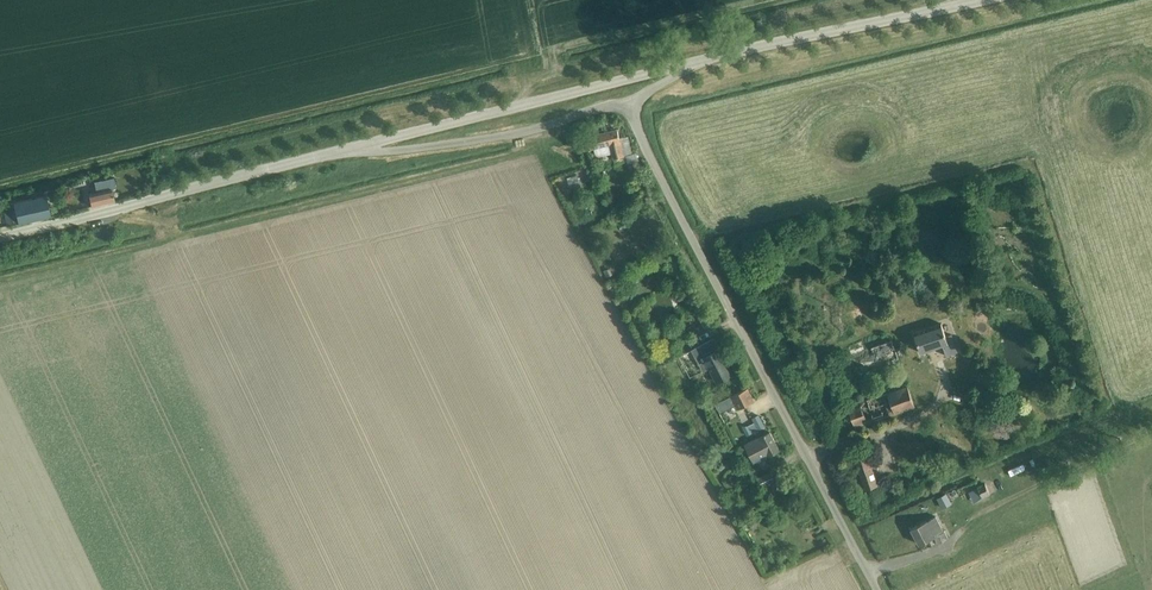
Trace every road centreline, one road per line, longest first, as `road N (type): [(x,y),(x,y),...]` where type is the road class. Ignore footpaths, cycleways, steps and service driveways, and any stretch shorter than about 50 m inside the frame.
road 1 (unclassified): [(879,589),(624,110)]
road 2 (tertiary): [(0,235),(353,145)]
road 3 (tertiary): [(353,145),(700,58)]
road 4 (tertiary): [(700,58),(974,0)]
road 5 (unclassified): [(353,145),(375,151),(482,140),(605,107),(624,110)]

